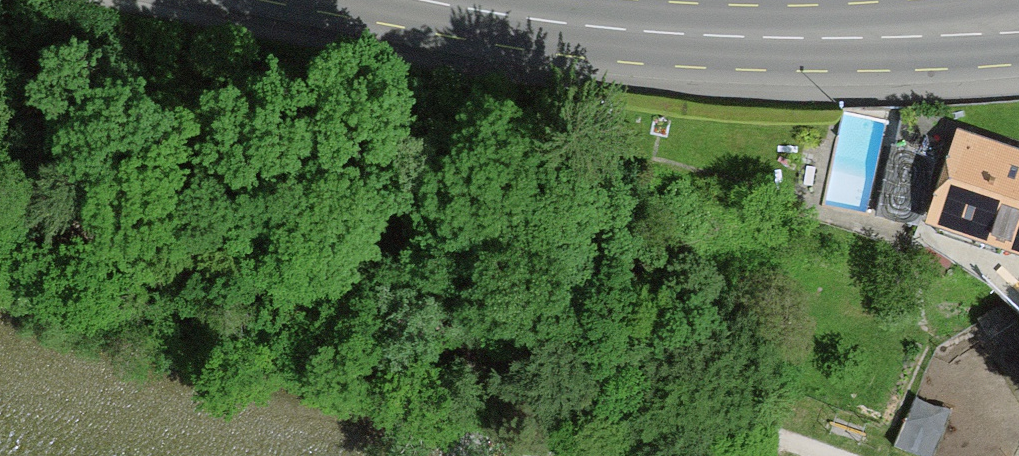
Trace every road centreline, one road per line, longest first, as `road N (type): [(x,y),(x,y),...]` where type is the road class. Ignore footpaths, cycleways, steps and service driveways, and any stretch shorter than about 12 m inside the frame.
road 1 (track): [(830,455),(468,333),(0,189)]
road 2 (primary): [(409,0),(507,19),(693,38),(1018,27)]

